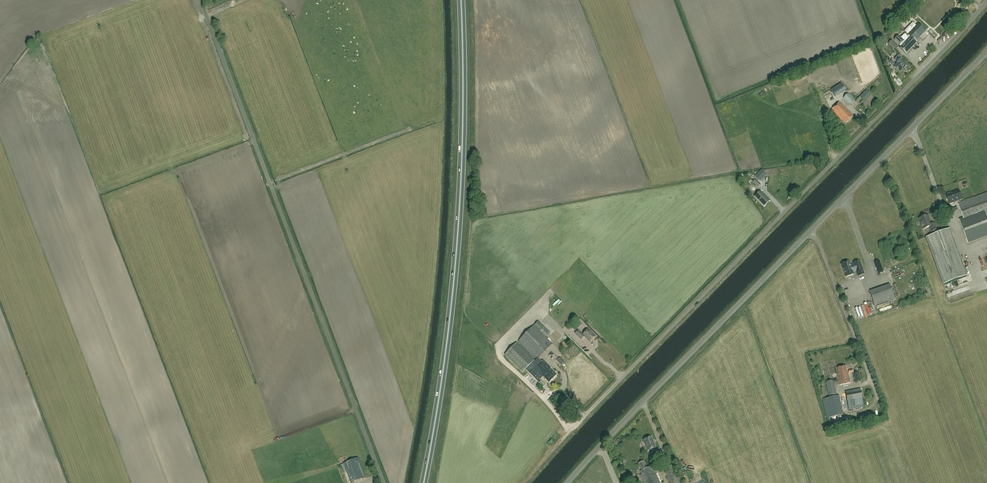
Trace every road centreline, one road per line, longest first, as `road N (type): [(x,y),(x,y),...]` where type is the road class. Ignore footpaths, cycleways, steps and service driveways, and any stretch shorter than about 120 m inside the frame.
road 1 (unclassified): [(526,482),(986,1)]
road 2 (unclassified): [(385,482),(201,0)]
road 3 (trunk): [(424,482),(459,223),(461,0)]
road 4 (tertiary): [(570,482),(815,227)]
road 5 (tertiary): [(815,227),(986,50)]
road 6 (unclassified): [(872,377),(815,227)]

